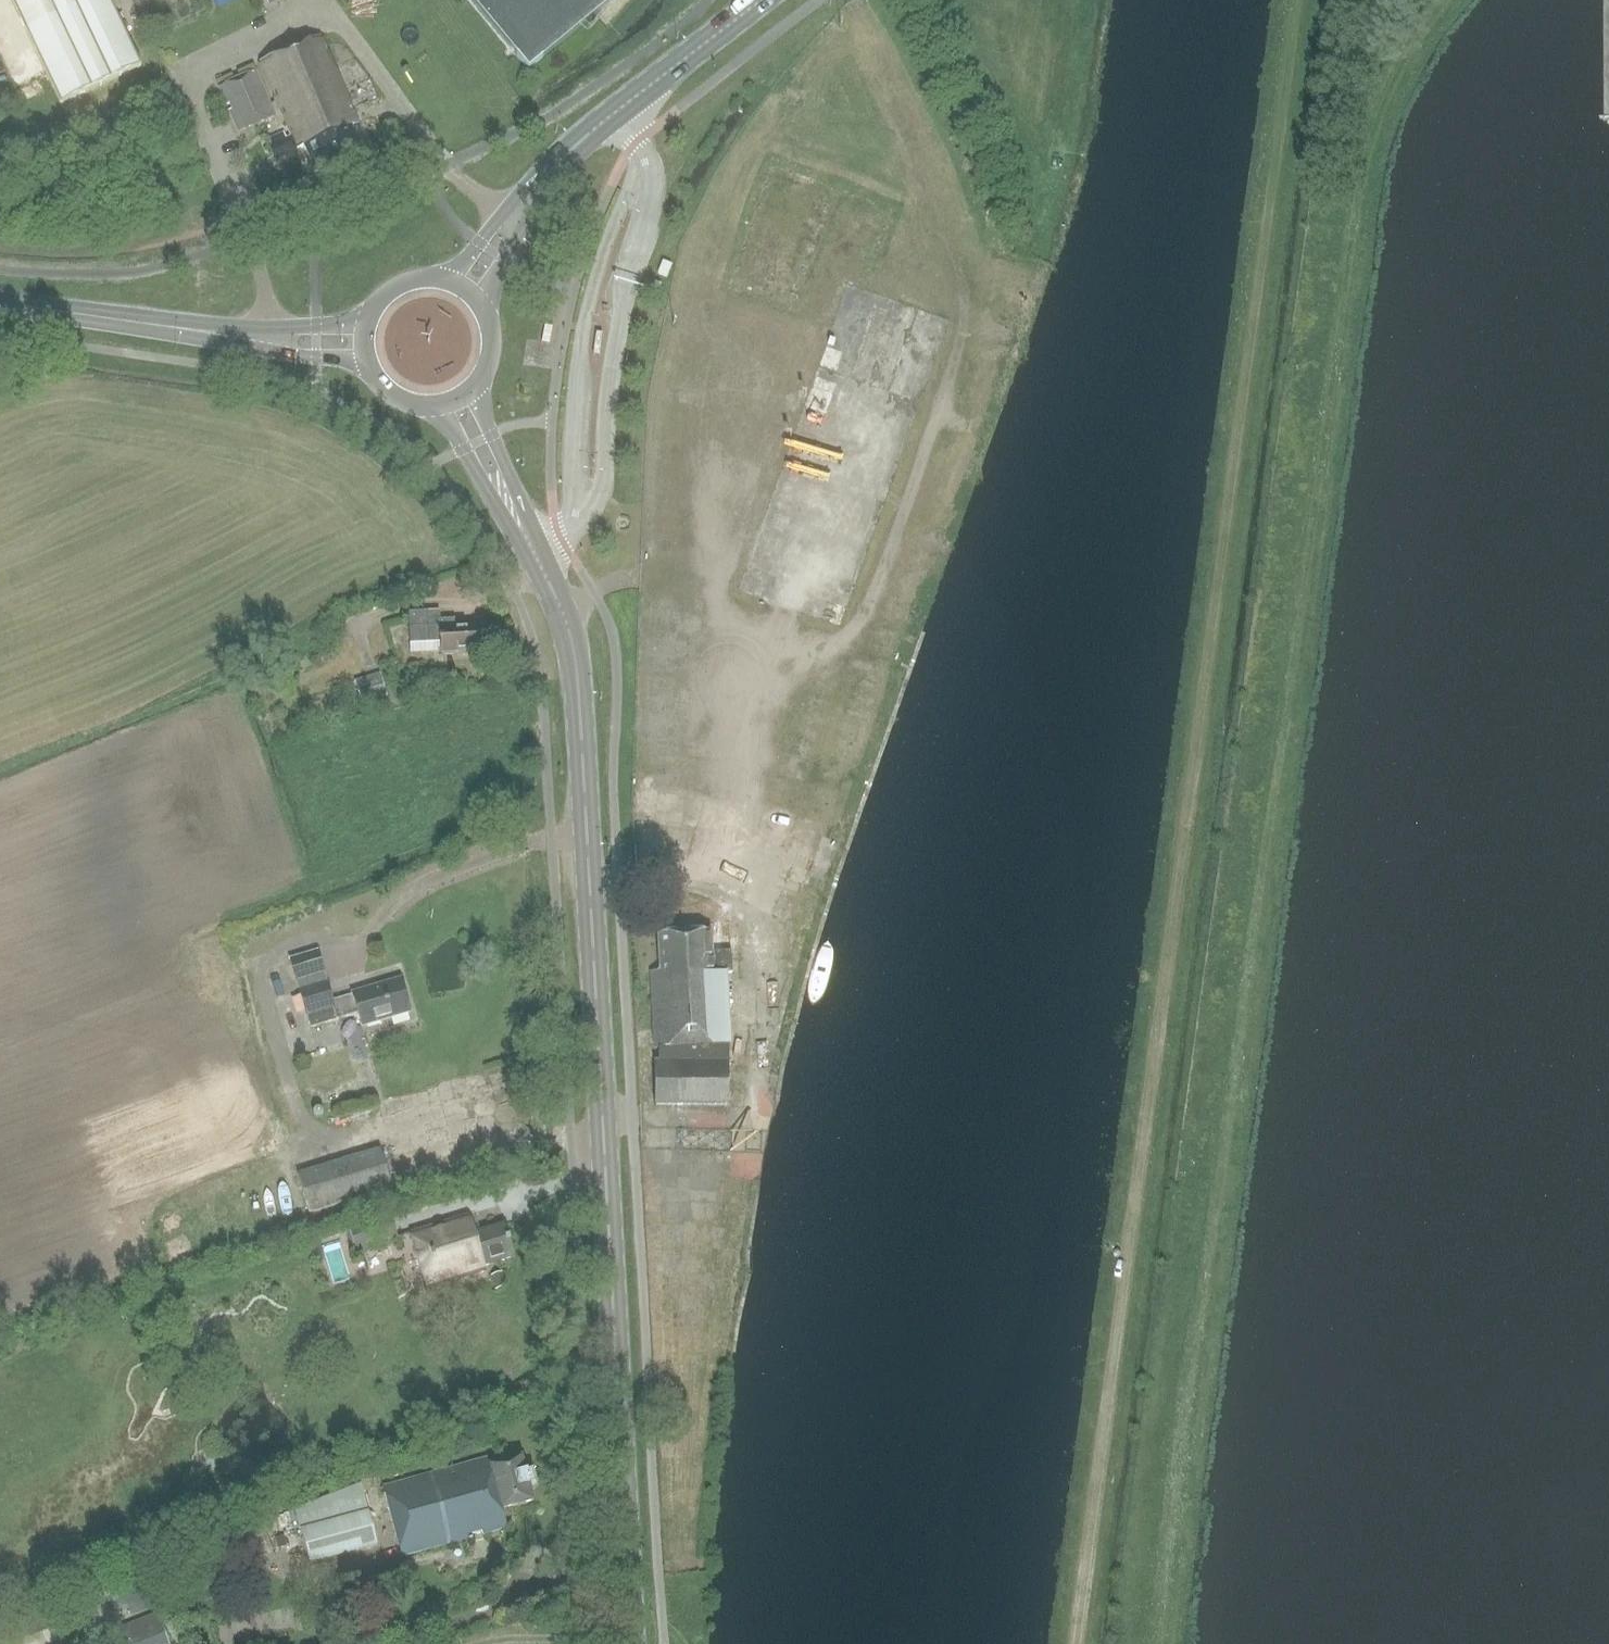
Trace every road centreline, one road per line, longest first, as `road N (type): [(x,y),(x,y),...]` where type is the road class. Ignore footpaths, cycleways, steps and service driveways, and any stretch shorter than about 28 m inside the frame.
road 1 (track): [(1078,1643),(1299,0)]
road 2 (secondary): [(635,1643),(579,689),(564,612),(521,528)]
road 3 (secondary): [(556,167),(761,0)]
road 4 (secondary): [(197,330),(0,302)]
road 5 (secondary): [(197,330),(241,346),(367,362)]
road 6 (secondary): [(367,323),(197,330)]
road 7 (secondary): [(556,167),(530,181),(442,279)]
road 8 (secondary): [(480,303),(556,167)]
road 9 (secondary): [(434,406),(498,510),(521,528)]
road 10 (secondary): [(521,528),(521,503),(473,389)]

